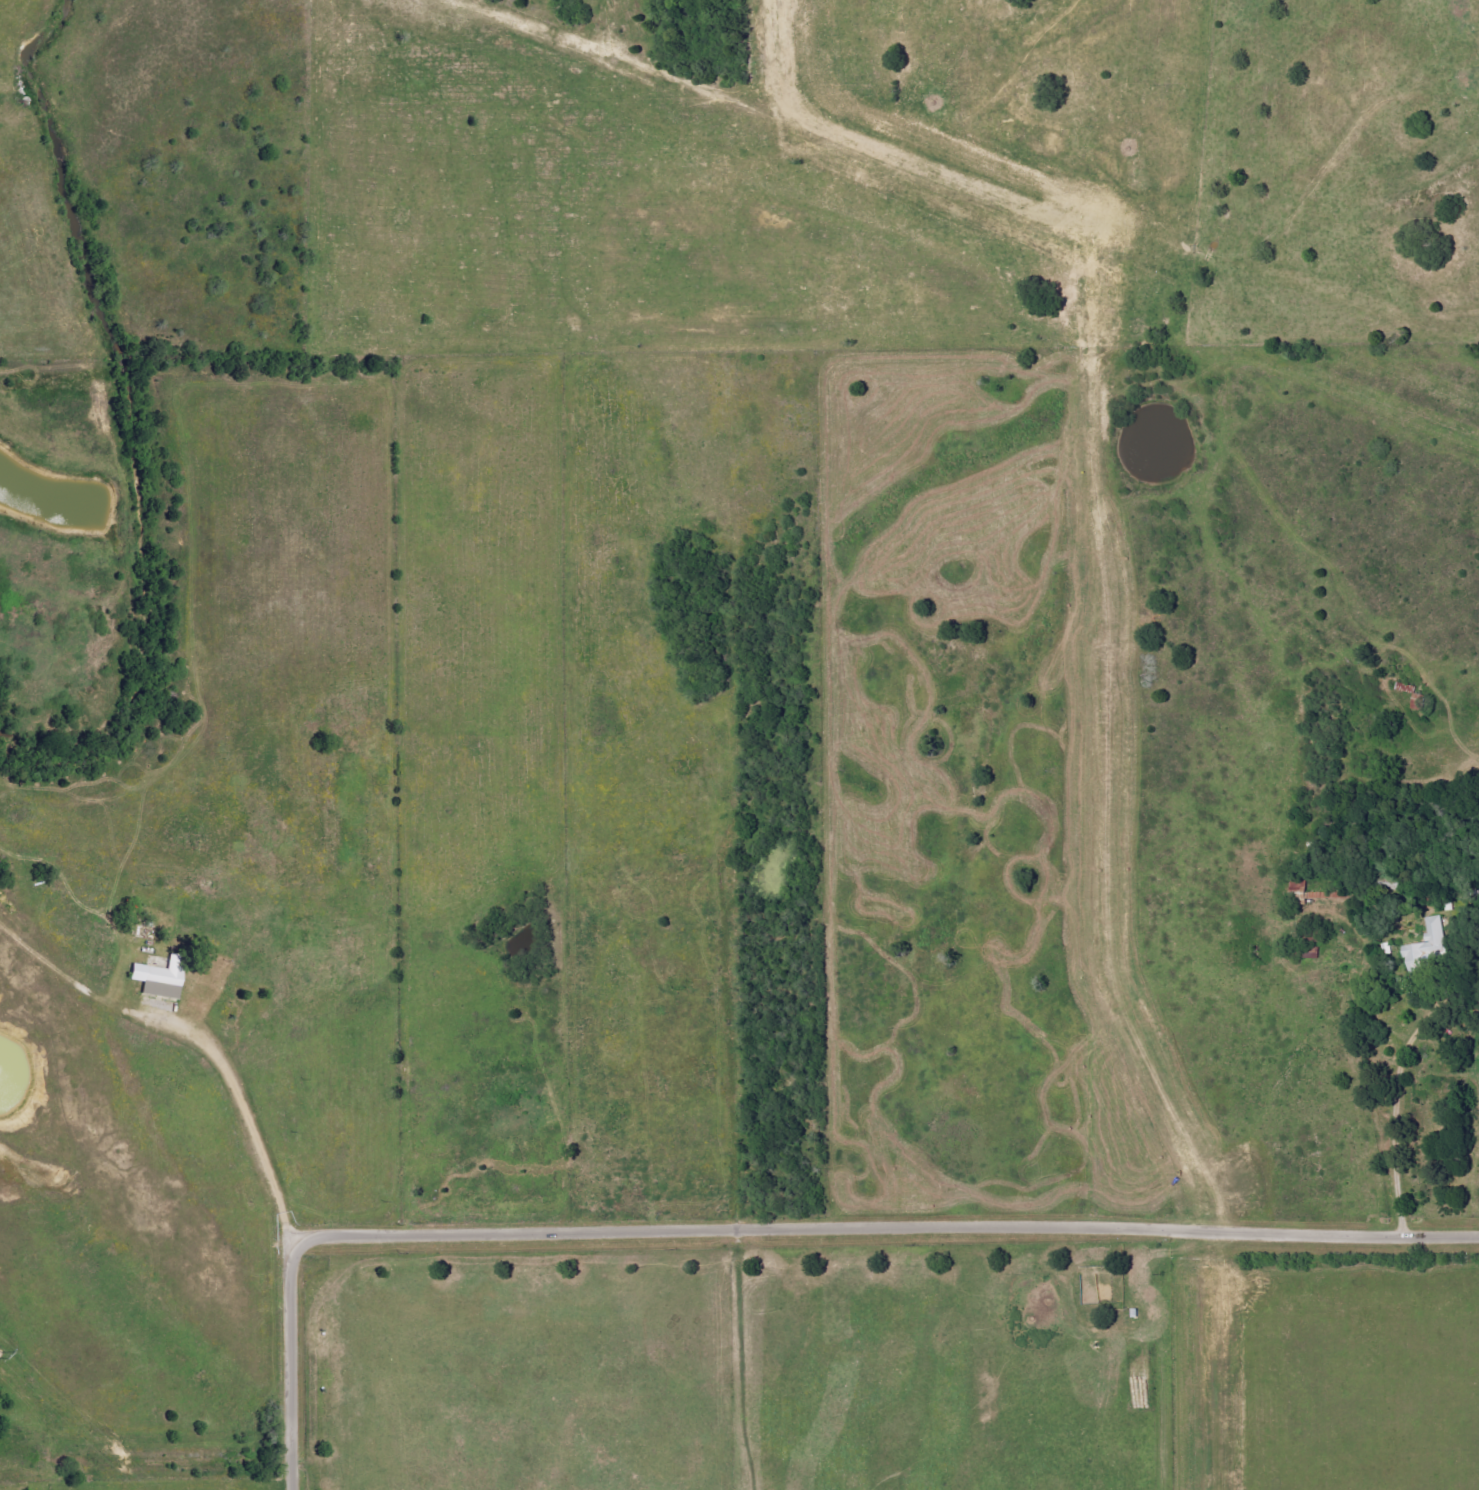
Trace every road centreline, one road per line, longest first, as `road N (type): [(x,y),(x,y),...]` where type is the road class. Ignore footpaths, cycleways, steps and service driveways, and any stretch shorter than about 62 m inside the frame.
road 1 (residential): [(298,1248),(326,1237),(982,1226),(1478,1235)]
road 2 (residential): [(298,1489),(298,1248)]

